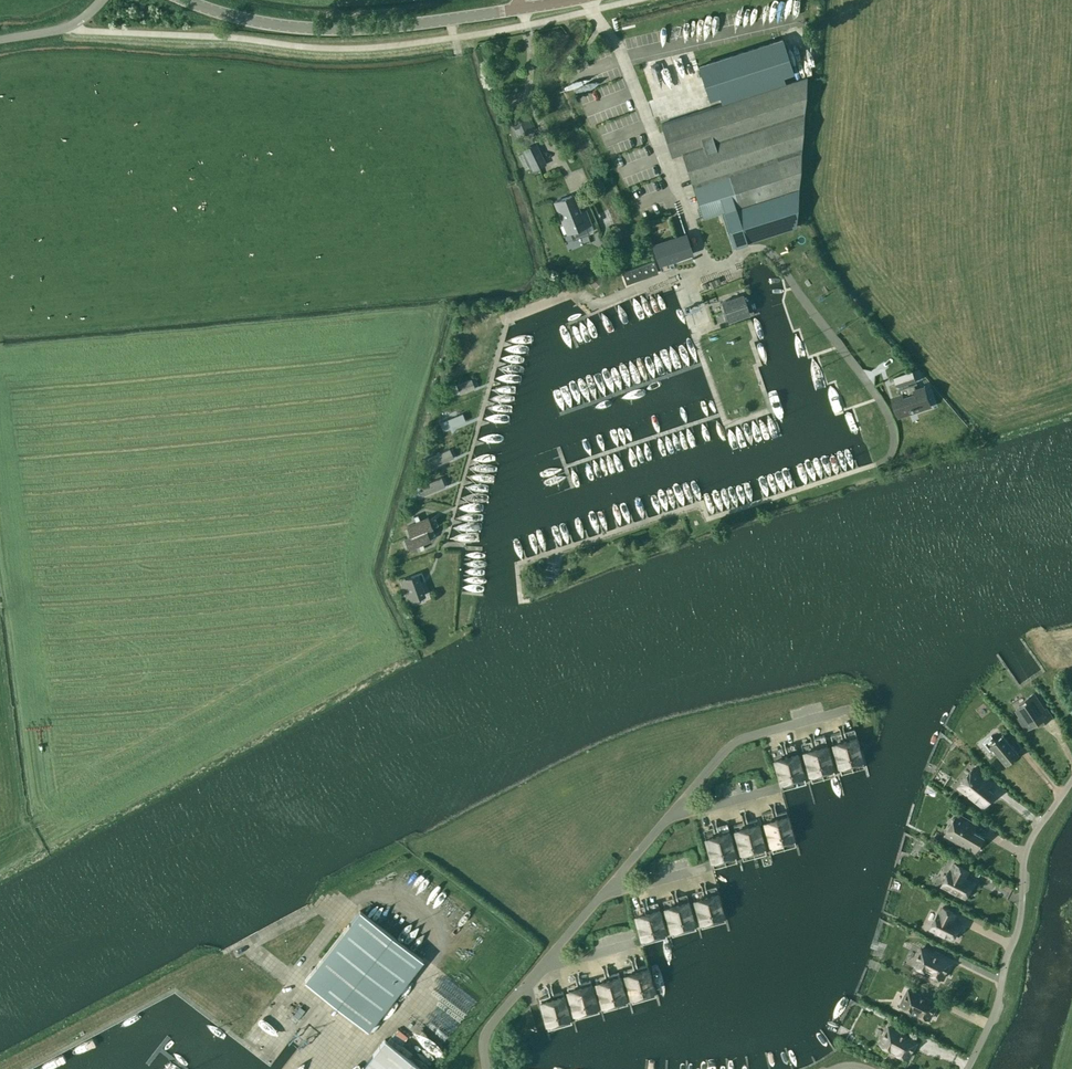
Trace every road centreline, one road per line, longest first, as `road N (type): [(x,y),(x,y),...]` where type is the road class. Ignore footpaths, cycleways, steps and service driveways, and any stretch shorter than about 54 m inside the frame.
road 1 (tertiary): [(520,9),(326,29),(243,19),(186,0)]

